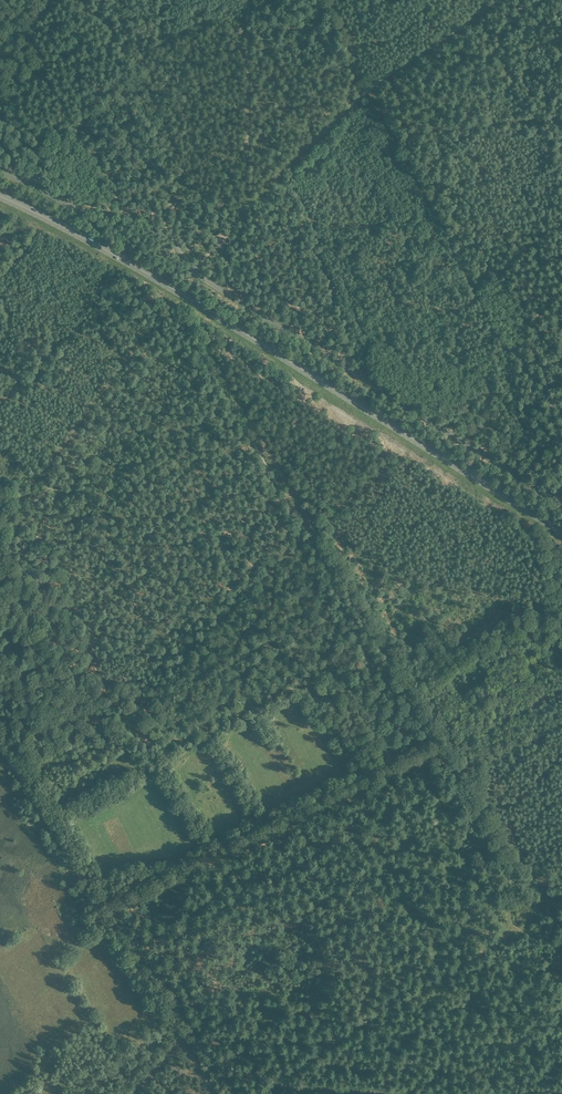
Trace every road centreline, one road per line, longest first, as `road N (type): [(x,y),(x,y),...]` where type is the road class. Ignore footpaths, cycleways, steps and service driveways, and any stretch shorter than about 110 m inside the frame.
road 1 (unclassified): [(561,504),(204,280),(154,227),(76,208),(0,171)]
road 2 (primary): [(561,532),(145,272),(0,196)]
road 3 (track): [(322,0),(561,459)]
road 4 (track): [(181,317),(441,746)]
road 5 (track): [(104,916),(441,746)]
road 6 (track): [(496,0),(369,89),(245,212)]
road 7 (track): [(249,0),(245,212),(193,270)]
road 8 (track): [(267,1087),(511,931)]
road 9 (track): [(0,527),(153,322),(181,317)]
road 10 (track): [(243,215),(162,169),(166,128),(117,46),(105,0)]
road 11 (track): [(126,218),(0,0)]
road 12 (track): [(441,746),(510,864),(511,931)]
road 13 (track): [(104,916),(0,743)]
road 14 (track): [(288,168),(316,222),(348,230),(398,221),(440,226)]
road 15 (track): [(561,646),(522,627),(406,689)]
road 16 (track): [(182,1041),(168,1006),(104,916)]
road 17 (track): [(267,1087),(395,1093)]

